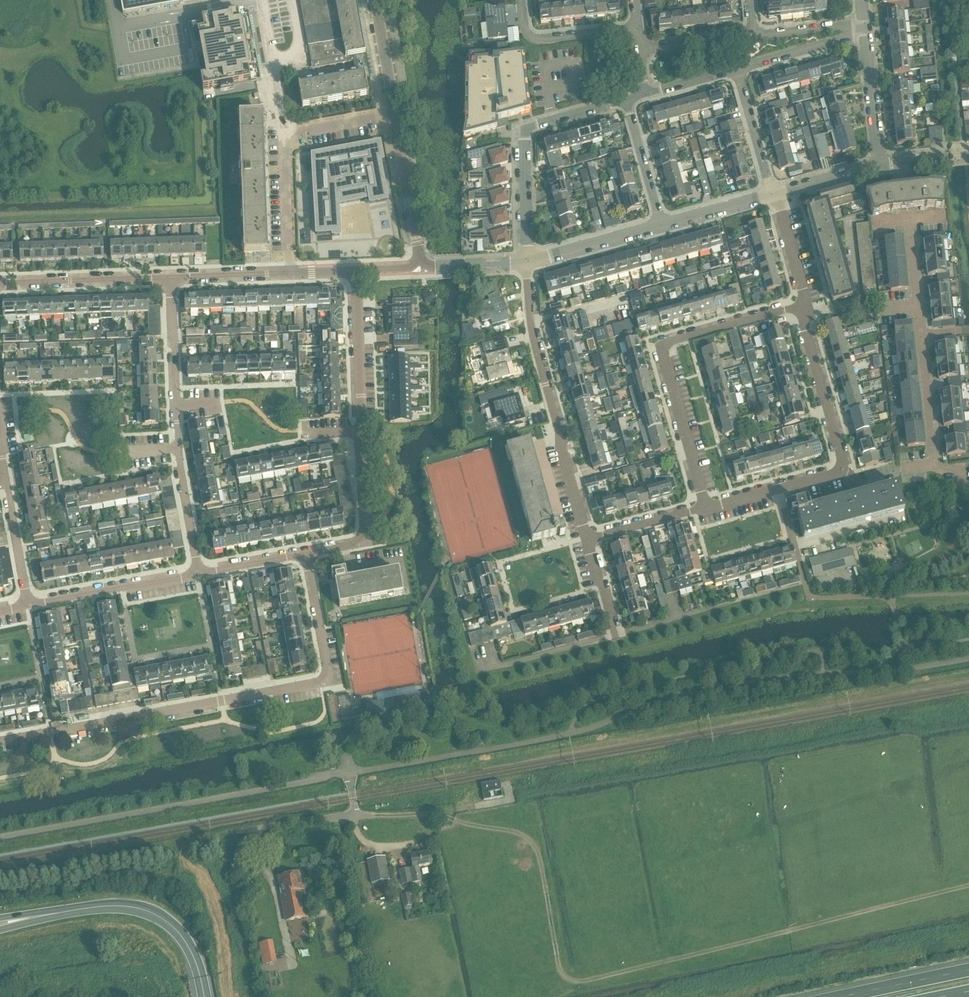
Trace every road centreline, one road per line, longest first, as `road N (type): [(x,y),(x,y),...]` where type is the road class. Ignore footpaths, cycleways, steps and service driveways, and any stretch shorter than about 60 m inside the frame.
road 1 (track): [(430,813),(531,843),(559,969),(575,981),(968,885)]
road 2 (residential): [(0,742),(328,678),(307,555)]
road 3 (unclassified): [(0,836),(348,773)]
road 4 (residential): [(307,555),(359,547),(355,272)]
road 5 (residential): [(701,506),(657,344),(804,305)]
road 6 (residential): [(701,506),(846,467),(804,305)]
road 7 (residential): [(198,574),(177,449),(173,279)]
road 8 (residential): [(589,537),(532,323),(527,263)]
road 9 (residential): [(907,212),(935,467)]
road 10 (residential): [(527,263),(525,129),(629,98)]
road 11 (trunk): [(205,996),(187,944),(159,914),(109,905),(58,913)]
road 12 (residential): [(0,284),(173,279)]
road 13 (residential): [(28,603),(198,574)]
road 14 (residential): [(28,603),(0,448)]
road 15 (residential): [(422,268),(397,114)]
road 16 (residential): [(639,29),(530,38),(522,0)]
road 17 (residential): [(527,263),(663,224)]
road 18 (residential): [(285,134),(292,275)]
road 19 (residential): [(879,164),(863,28)]
road 20 (residential): [(285,134),(261,0)]
road 21 (residential): [(736,70),(863,28)]
road 22 (residential): [(663,224),(629,98)]
road 23 (trunk): [(968,970),(841,996)]
road 24 (residential): [(772,194),(736,70)]

